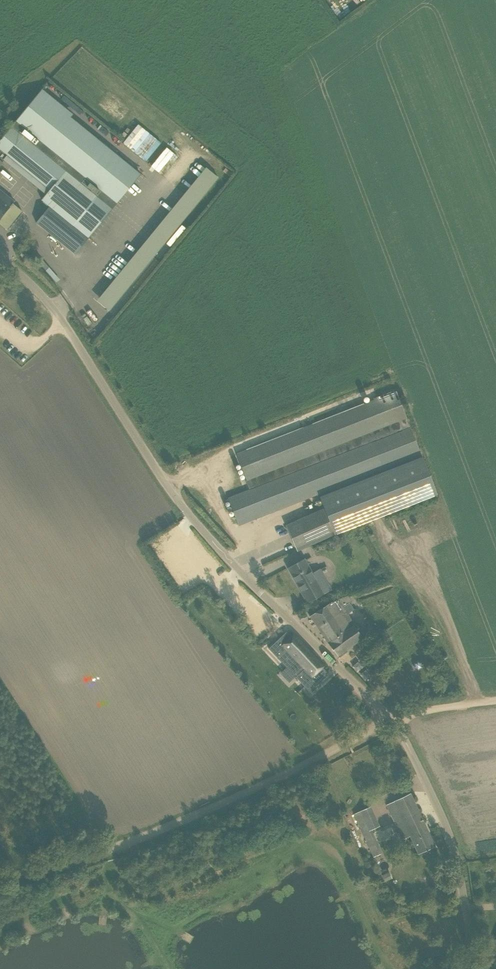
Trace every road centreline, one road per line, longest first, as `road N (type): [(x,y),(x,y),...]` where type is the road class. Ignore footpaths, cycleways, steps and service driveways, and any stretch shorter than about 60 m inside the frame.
road 1 (unclassified): [(476,968),(455,844),(397,724),(191,510),(74,333),(0,254)]
road 2 (track): [(0,879),(180,822),(390,715)]

